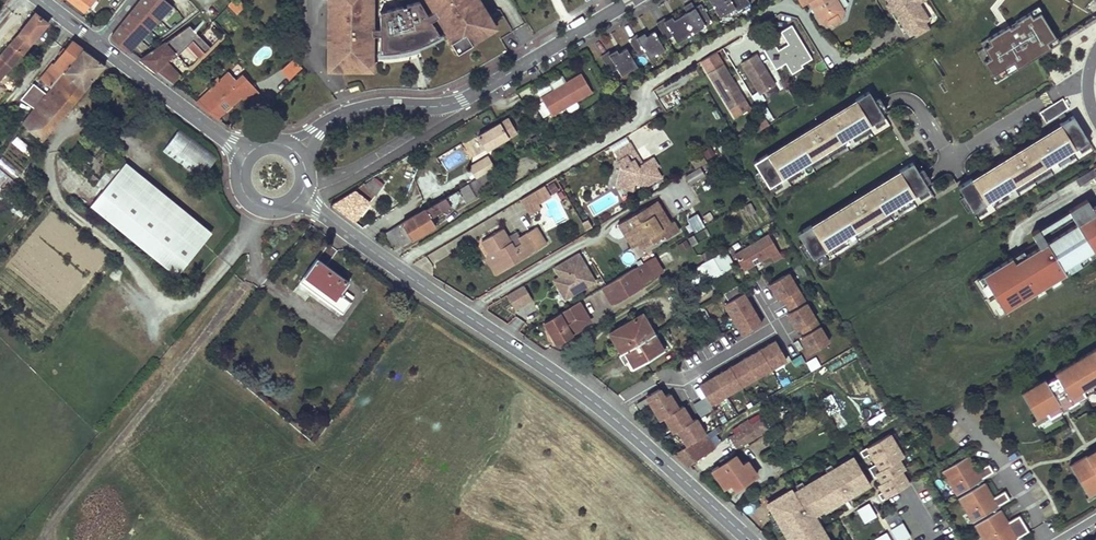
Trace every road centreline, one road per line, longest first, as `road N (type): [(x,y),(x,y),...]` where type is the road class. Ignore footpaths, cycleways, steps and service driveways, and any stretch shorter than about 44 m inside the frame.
road 1 (secondary): [(301,196),(563,379),(749,539)]
road 2 (residential): [(451,104),(634,0)]
road 3 (secondary): [(97,43),(246,153)]
road 4 (unclassified): [(296,150),(330,118),(350,112),(451,104)]

